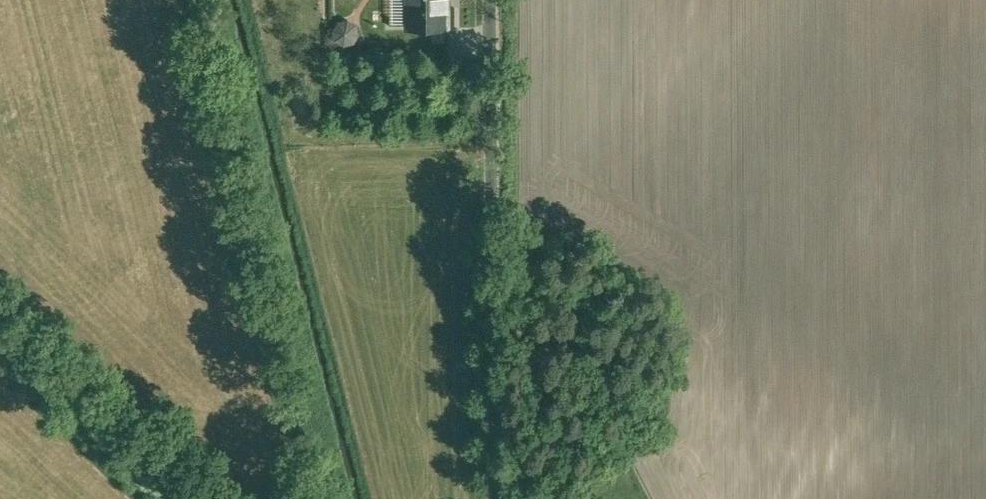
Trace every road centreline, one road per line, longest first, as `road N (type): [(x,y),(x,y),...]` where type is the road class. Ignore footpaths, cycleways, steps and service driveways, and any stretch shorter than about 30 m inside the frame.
road 1 (unclassified): [(490,0),(496,498)]
road 2 (unclassified): [(176,498),(0,342)]

